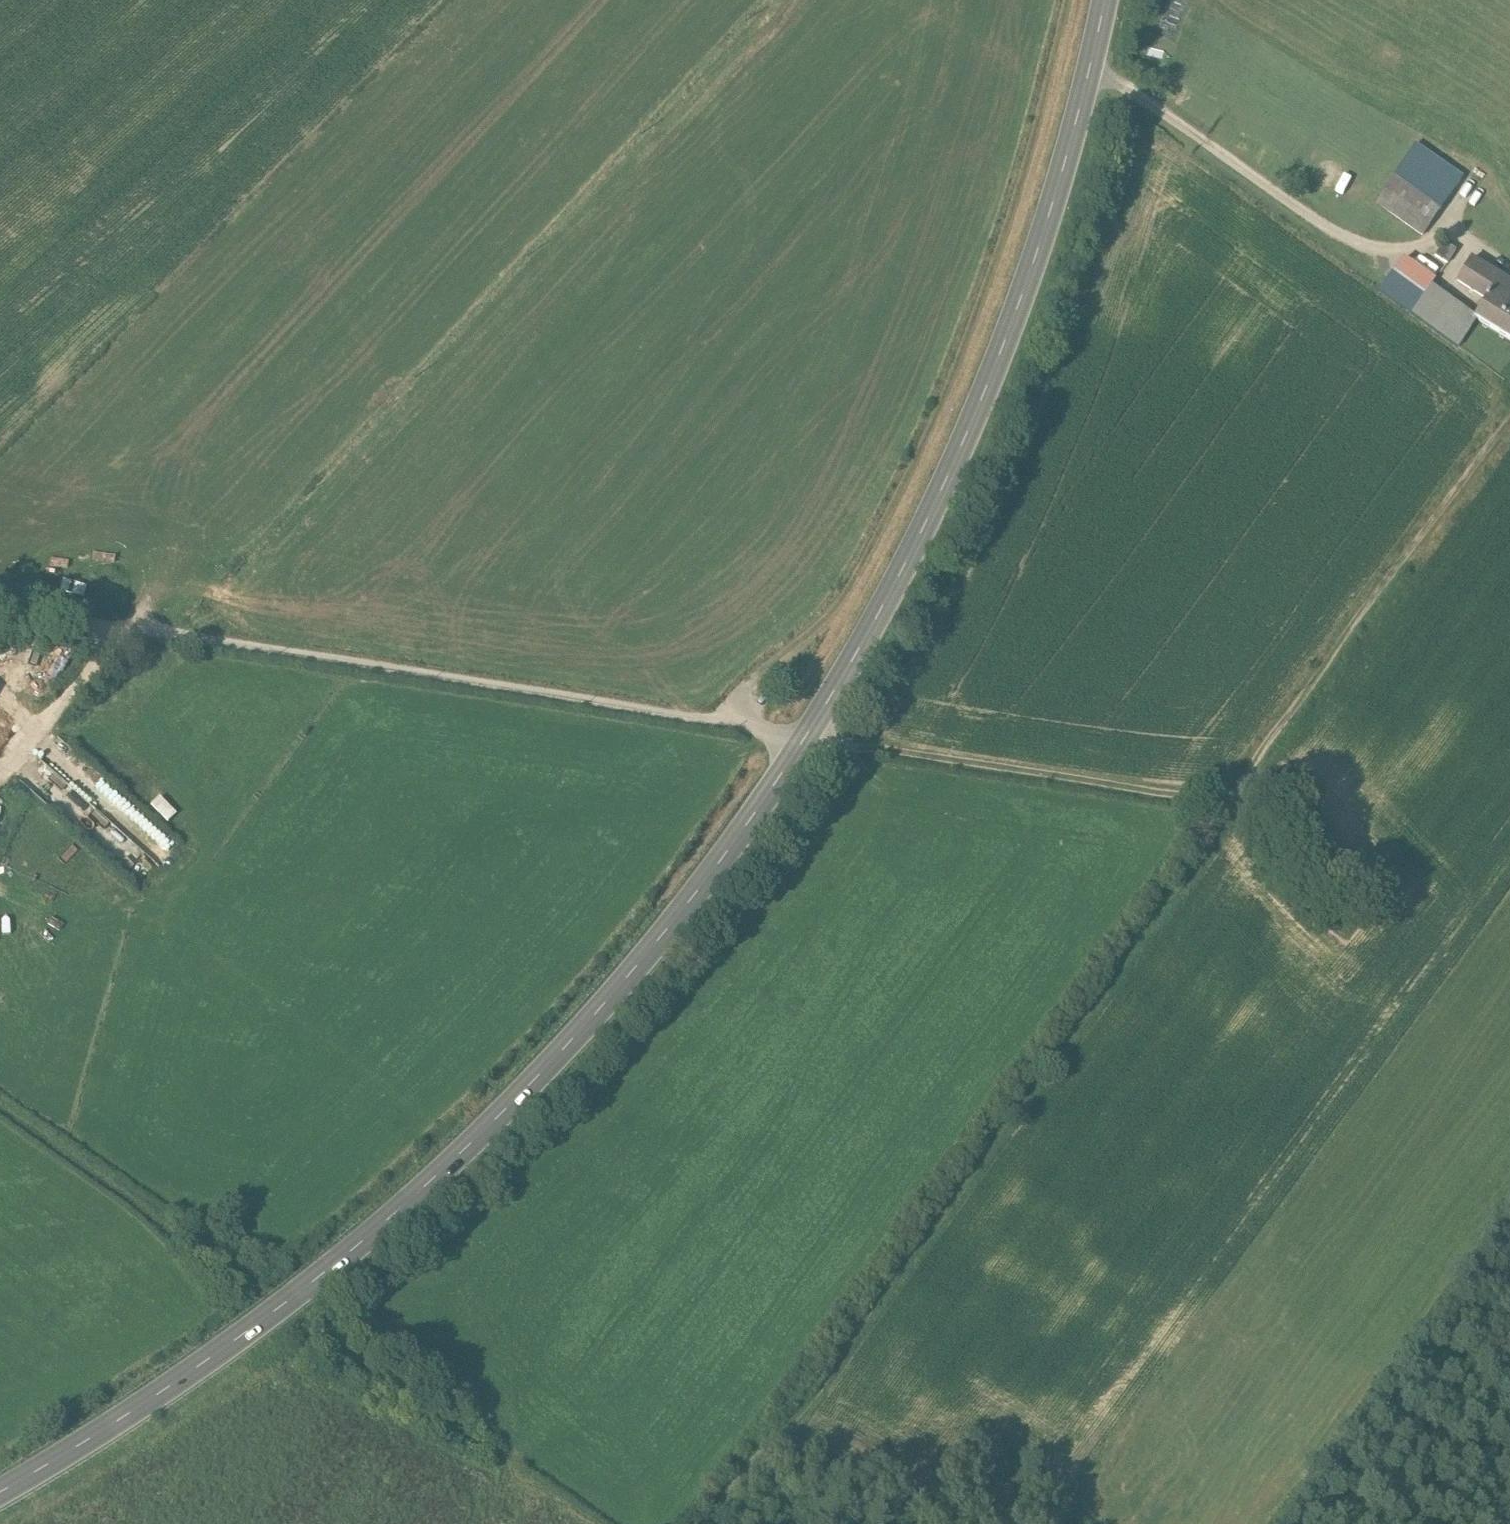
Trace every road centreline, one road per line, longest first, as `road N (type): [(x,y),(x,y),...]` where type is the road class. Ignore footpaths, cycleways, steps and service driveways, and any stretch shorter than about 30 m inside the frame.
road 1 (secondary): [(1108,0),(1054,223),(925,524),(699,888),(479,1138),(220,1349),(0,1491)]
road 2 (track): [(114,624),(1232,803)]
road 3 (track): [(699,1523),(794,1430),(1226,827),(1232,803)]
road 4 (track): [(1065,0),(977,310),(883,521),(824,620),(747,679),(725,722)]
road 5 (track): [(438,0),(0,439)]
road 6 (track): [(1509,423),(1355,623),(1232,803)]
road 7 (track): [(277,1302),(0,1107)]
road 8 (track): [(114,624),(0,762)]

